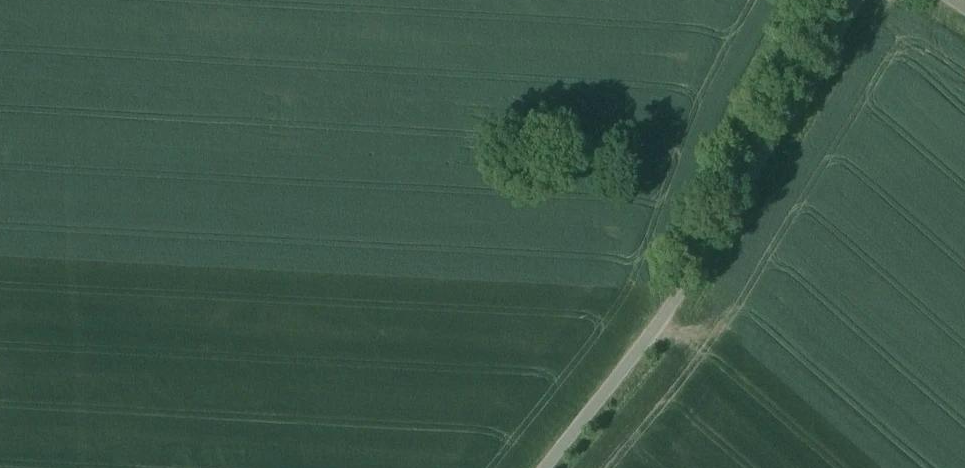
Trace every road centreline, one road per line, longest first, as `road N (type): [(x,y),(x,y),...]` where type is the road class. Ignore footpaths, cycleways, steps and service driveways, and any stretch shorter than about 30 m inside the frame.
road 1 (unclassified): [(549,467),(662,325),(863,0)]

